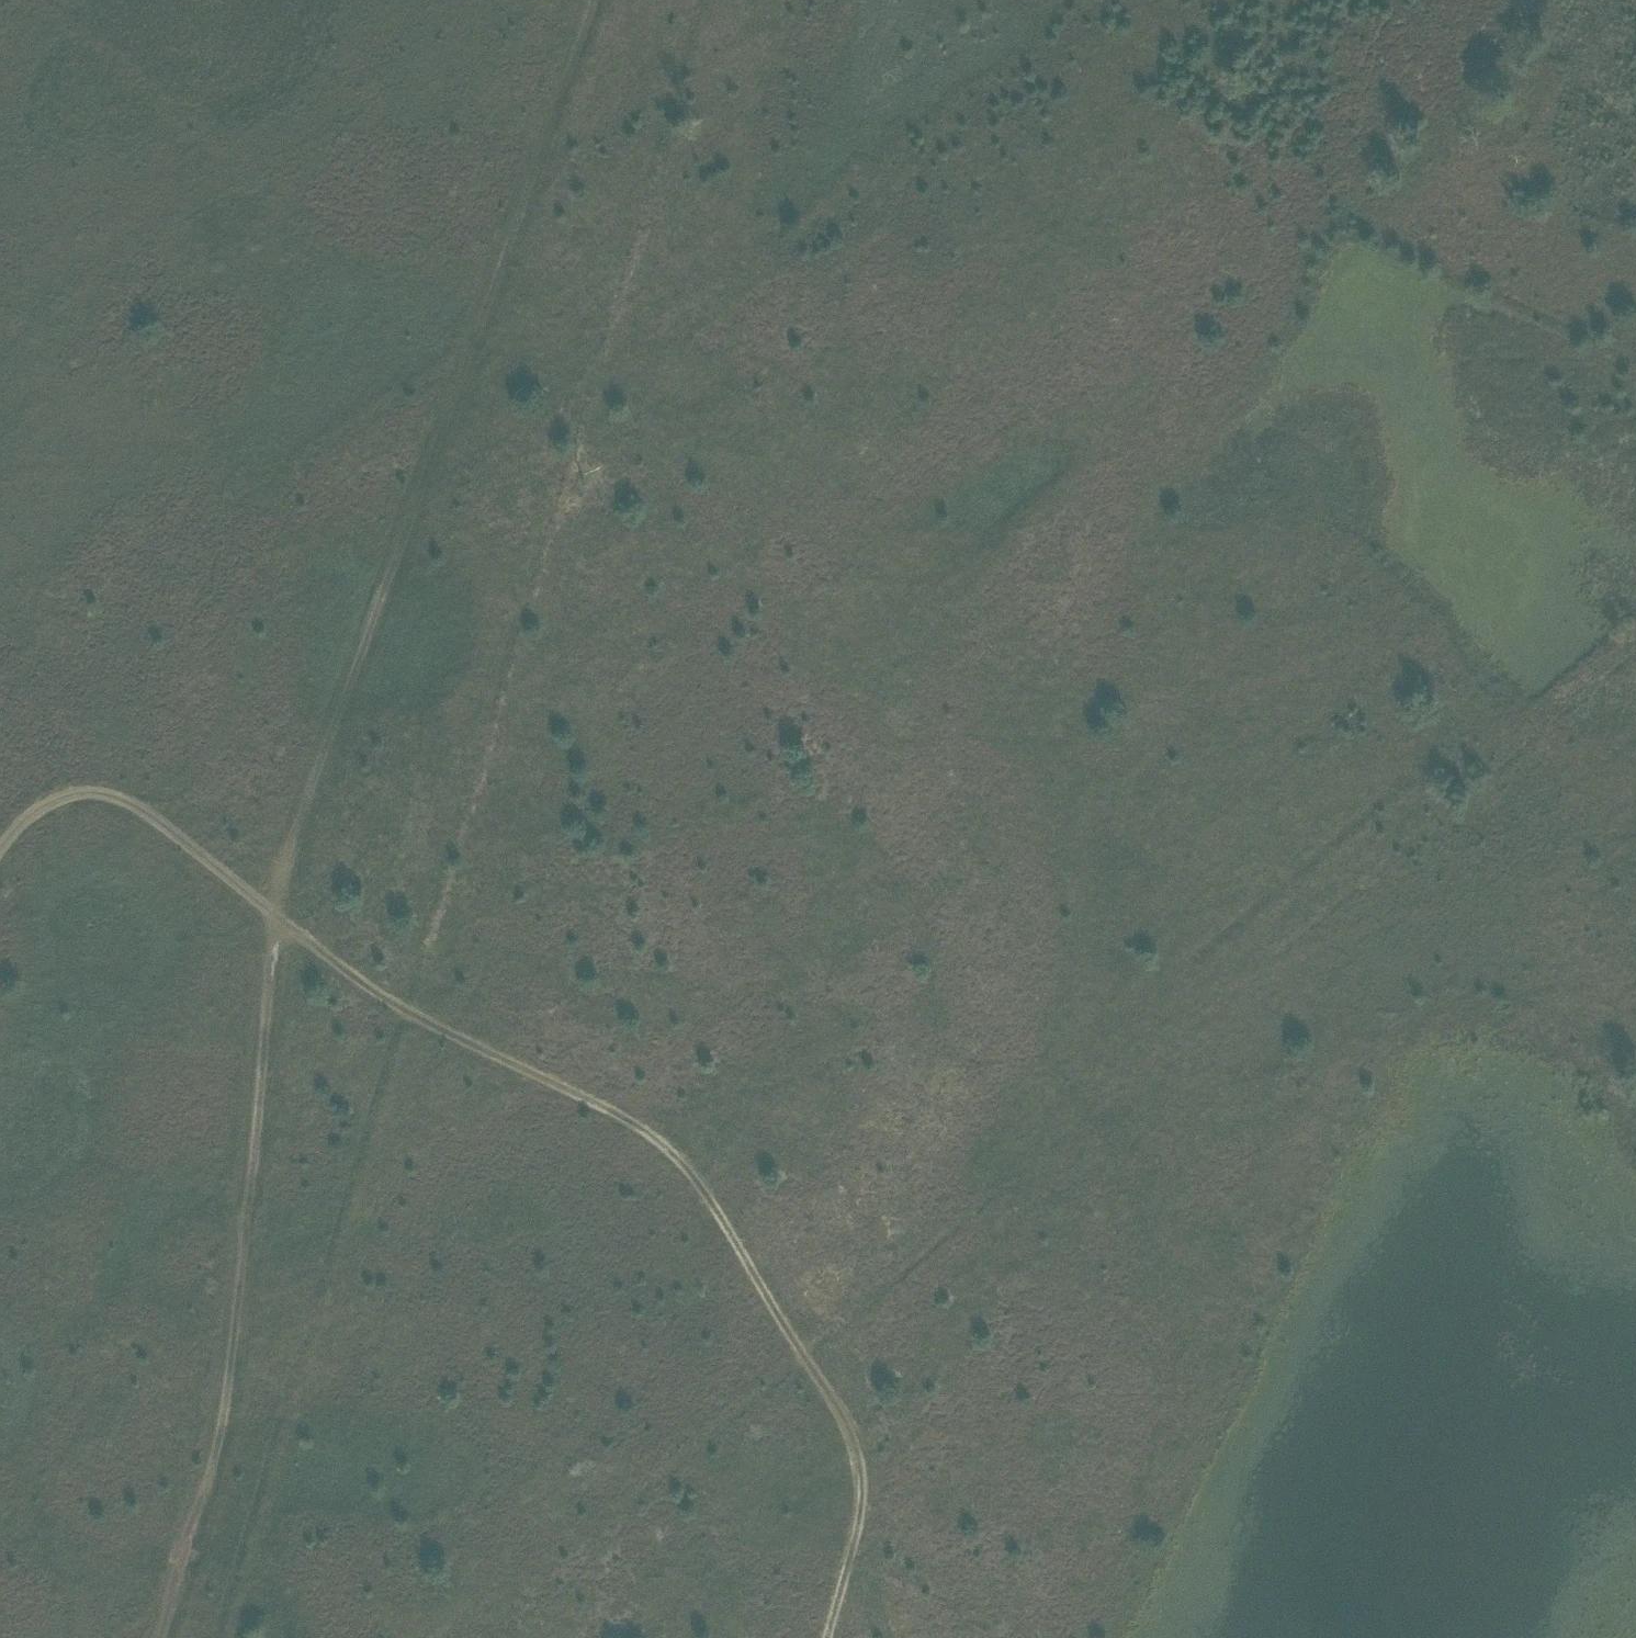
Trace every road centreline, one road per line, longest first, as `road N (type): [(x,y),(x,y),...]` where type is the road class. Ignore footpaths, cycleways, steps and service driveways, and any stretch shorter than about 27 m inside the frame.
road 1 (track): [(156,1637),(224,1409),(279,887),(590,0)]
road 2 (track): [(0,852),(54,802),(99,795),(143,816),(386,1002),(463,1050),(637,1133),(679,1167),(842,1462),(850,1495),(816,1637)]

